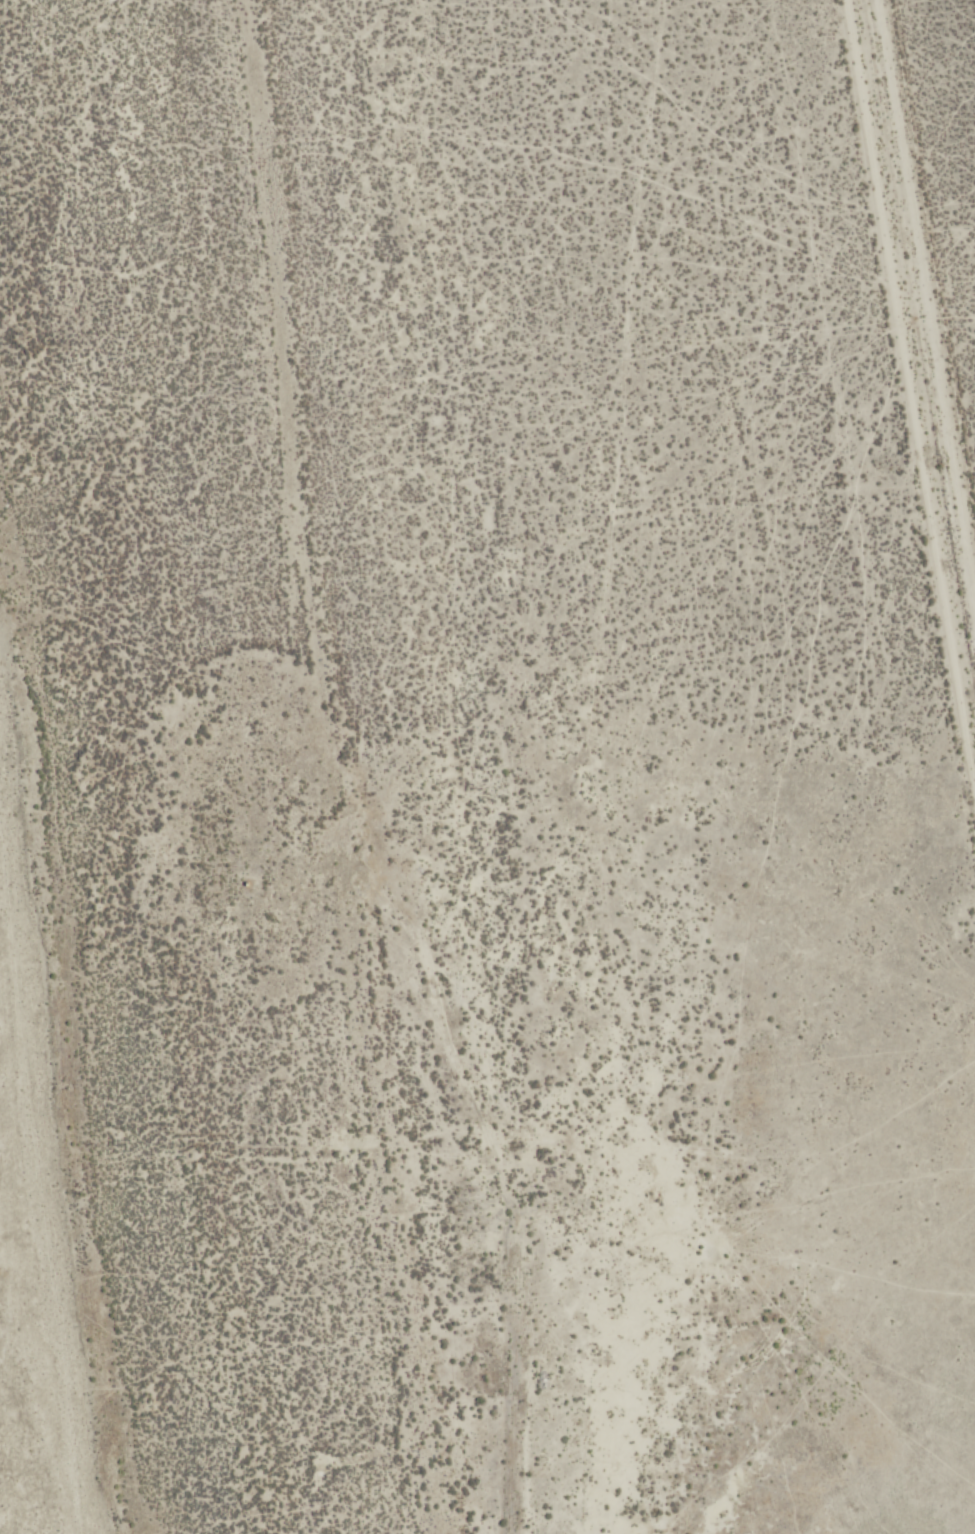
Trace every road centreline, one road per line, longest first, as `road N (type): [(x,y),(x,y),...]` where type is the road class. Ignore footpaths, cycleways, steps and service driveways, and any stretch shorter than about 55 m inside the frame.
road 1 (residential): [(974,656),(867,0)]

